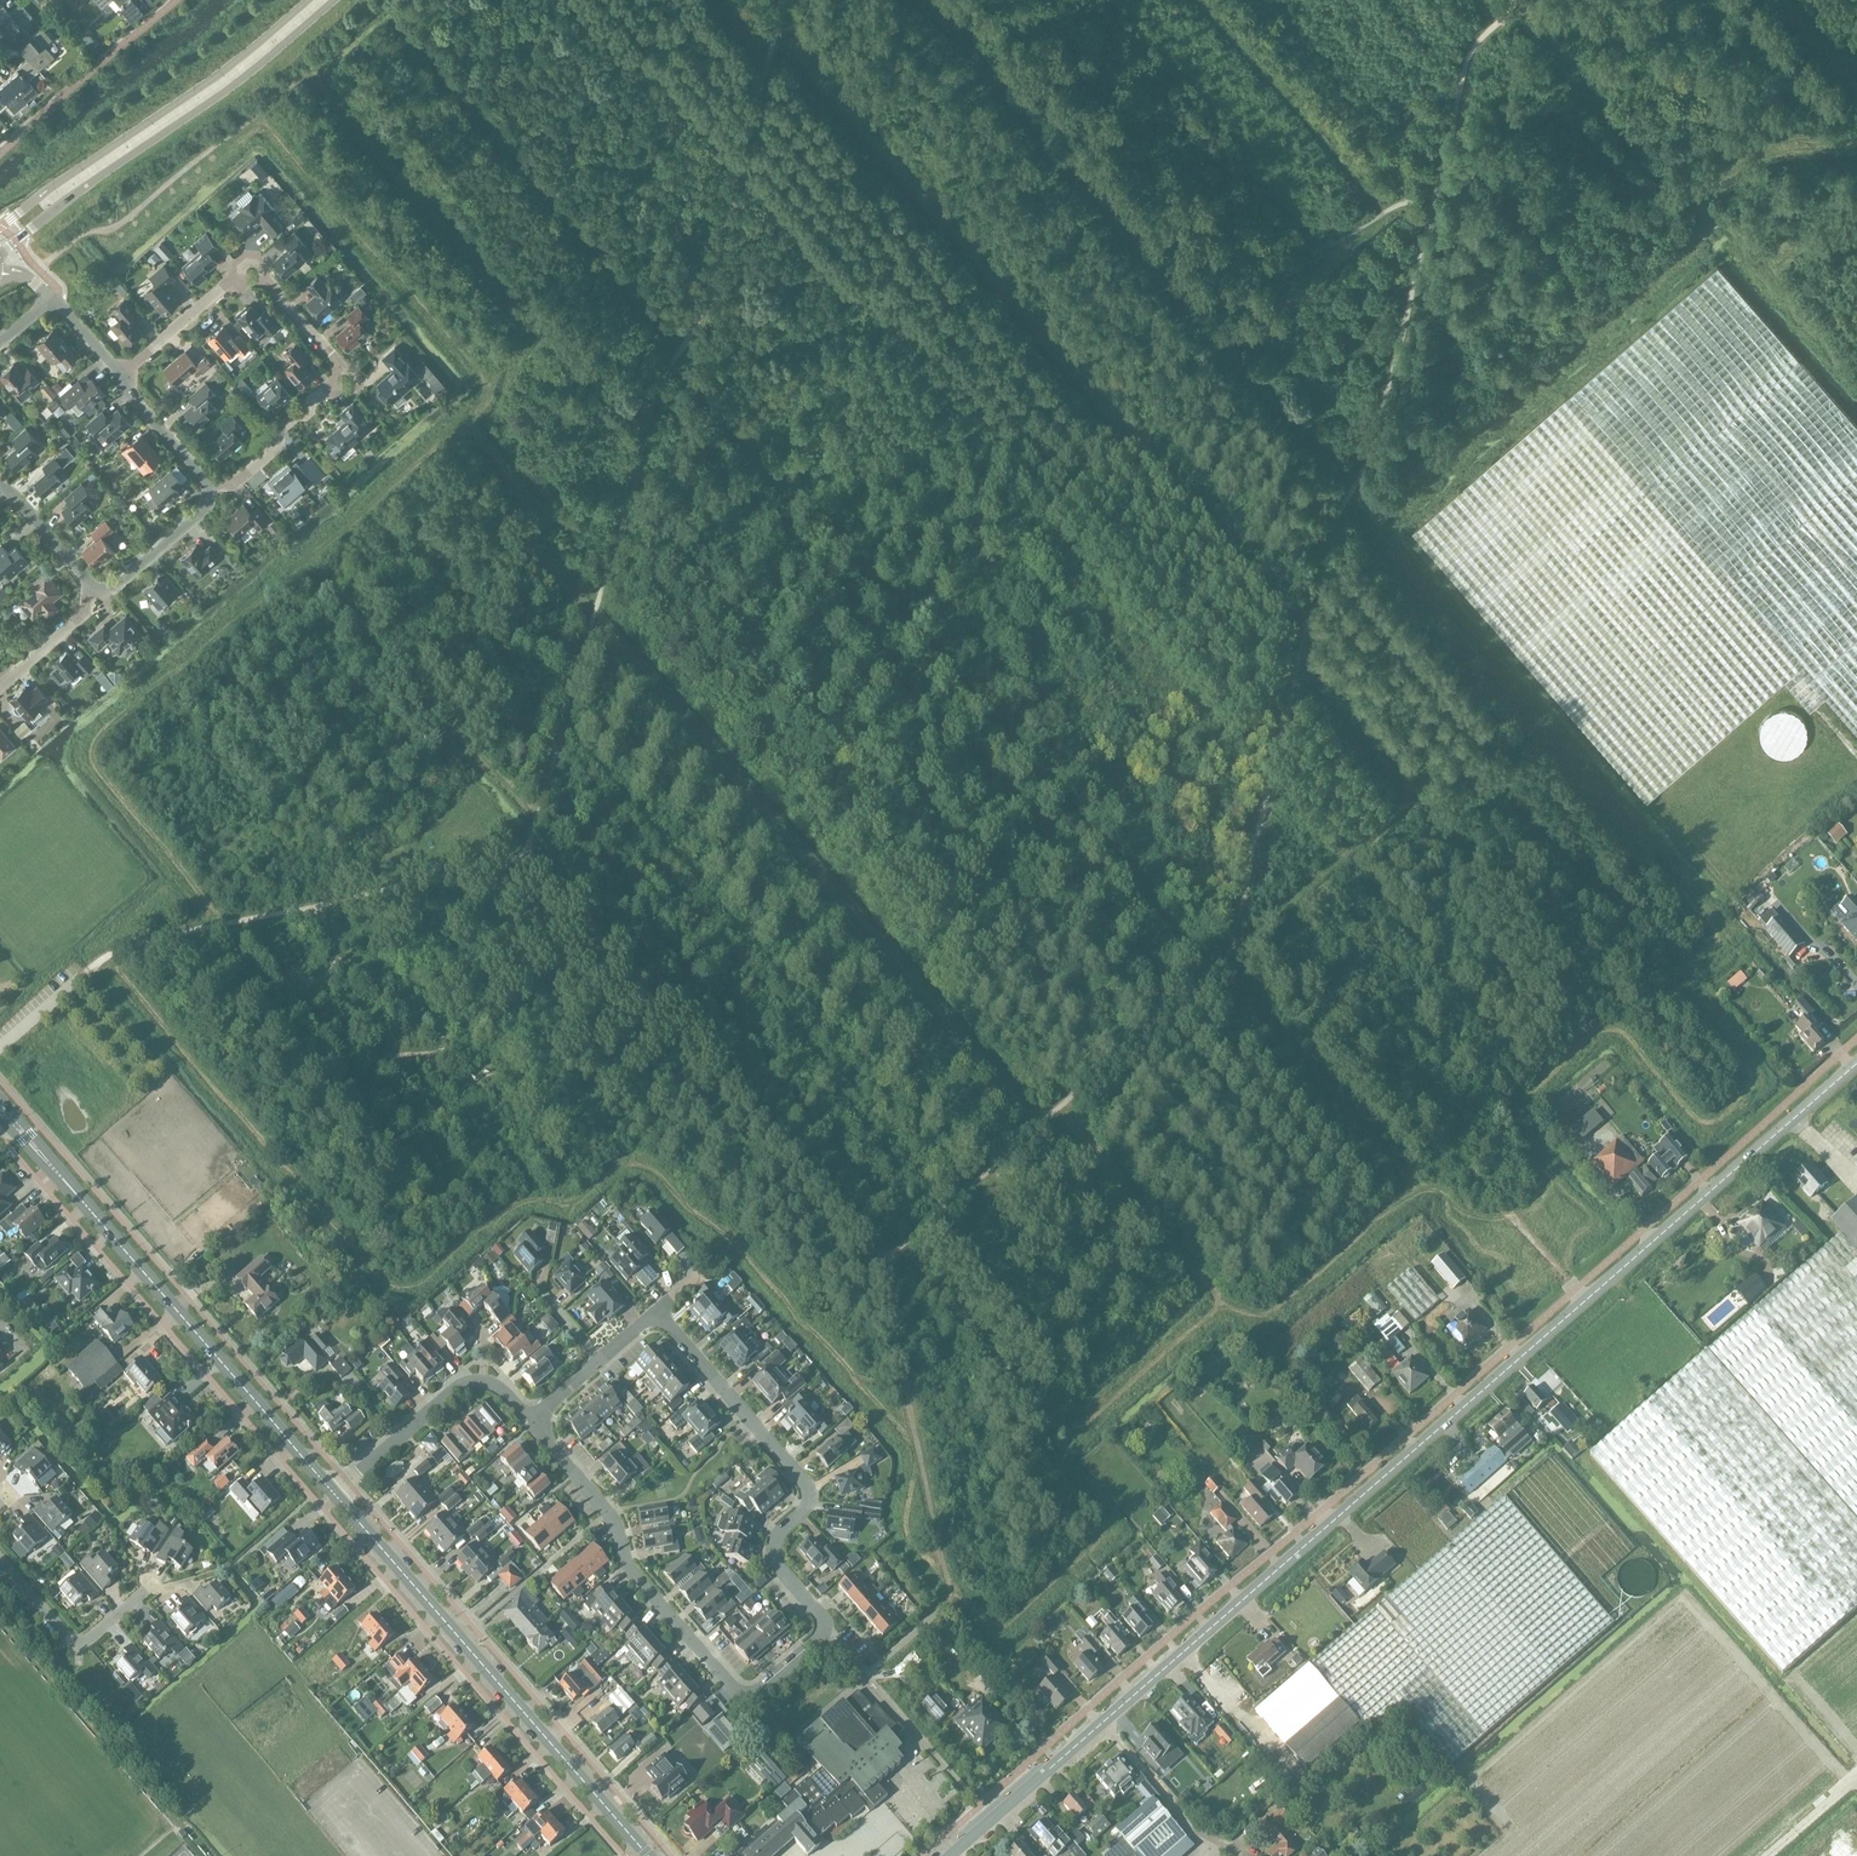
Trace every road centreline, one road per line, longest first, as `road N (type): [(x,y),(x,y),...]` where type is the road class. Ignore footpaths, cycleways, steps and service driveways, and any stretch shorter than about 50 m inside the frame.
road 1 (tertiary): [(1064,1756),(1856,1064)]
road 2 (residential): [(1856,563),(1838,538),(1747,468),(1719,431),(1696,420),(1658,423),(1608,449),(1569,476),(1549,514),(1551,533),(1624,626),(1718,727),(1776,741),(1856,697)]
road 3 (residential): [(826,1630),(776,1558),(778,1534),(804,1510),(807,1487),(664,1320),(646,1319),(533,1419)]
road 4 (tertiary): [(336,1497),(13,1121)]
road 5 (tertiary): [(649,1855),(336,1497)]
road 6 (residential): [(216,495),(333,389),(333,361),(265,281),(247,282),(230,284),(118,376)]
road 7 (residential): [(826,1630),(756,1693),(732,1688),(628,1566),(612,1521),(533,1419)]
road 8 (secondary): [(0,254),(90,182),(235,86),(333,0)]
road 9 (secondary): [(307,0),(225,72),(0,226)]
road 10 (residential): [(336,1497),(467,1382),(500,1388),(533,1419)]
road 11 (residential): [(153,1581),(75,1647),(0,1560)]
road 12 (residential): [(98,596),(216,495)]
road 13 (residential): [(216,495),(118,376)]
road 14 (tertiary): [(1064,1756),(950,1855)]
road 15 (residential): [(98,596),(23,503),(0,491)]
road 16 (residential): [(0,685),(98,596)]

